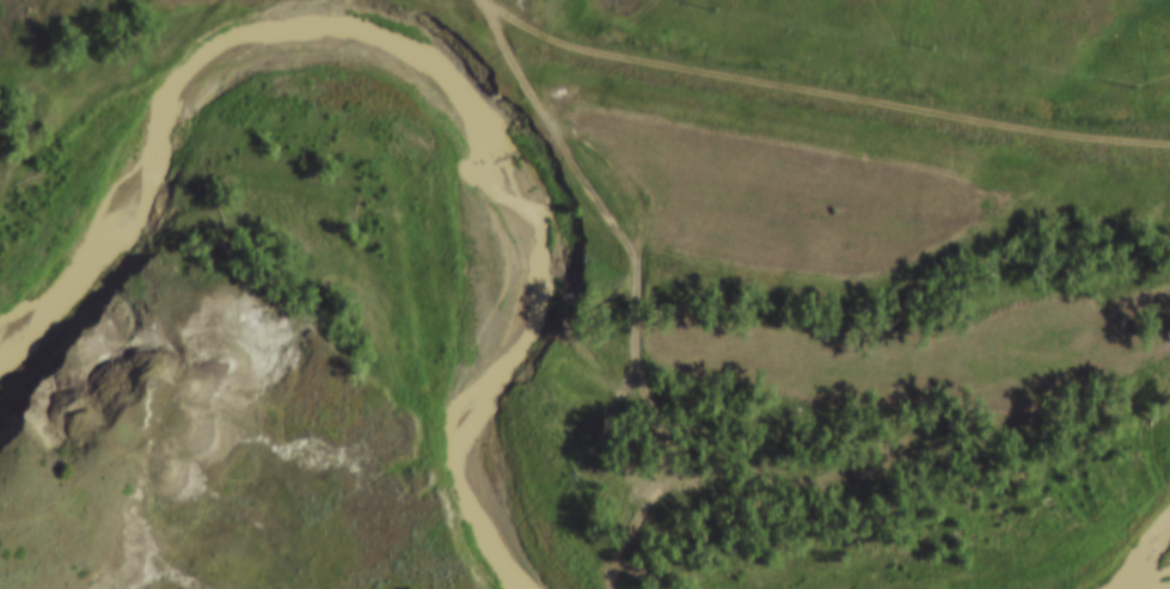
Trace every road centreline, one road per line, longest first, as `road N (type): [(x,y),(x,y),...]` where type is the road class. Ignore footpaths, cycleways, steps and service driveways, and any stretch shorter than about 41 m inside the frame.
road 1 (track): [(1169,144),(1085,139),(615,56),(549,38),(491,0)]
road 2 (track): [(607,588),(656,481),(630,247),(550,129),(502,45),(488,0)]
road 3 (track): [(226,0),(177,48),(79,100),(0,197)]

